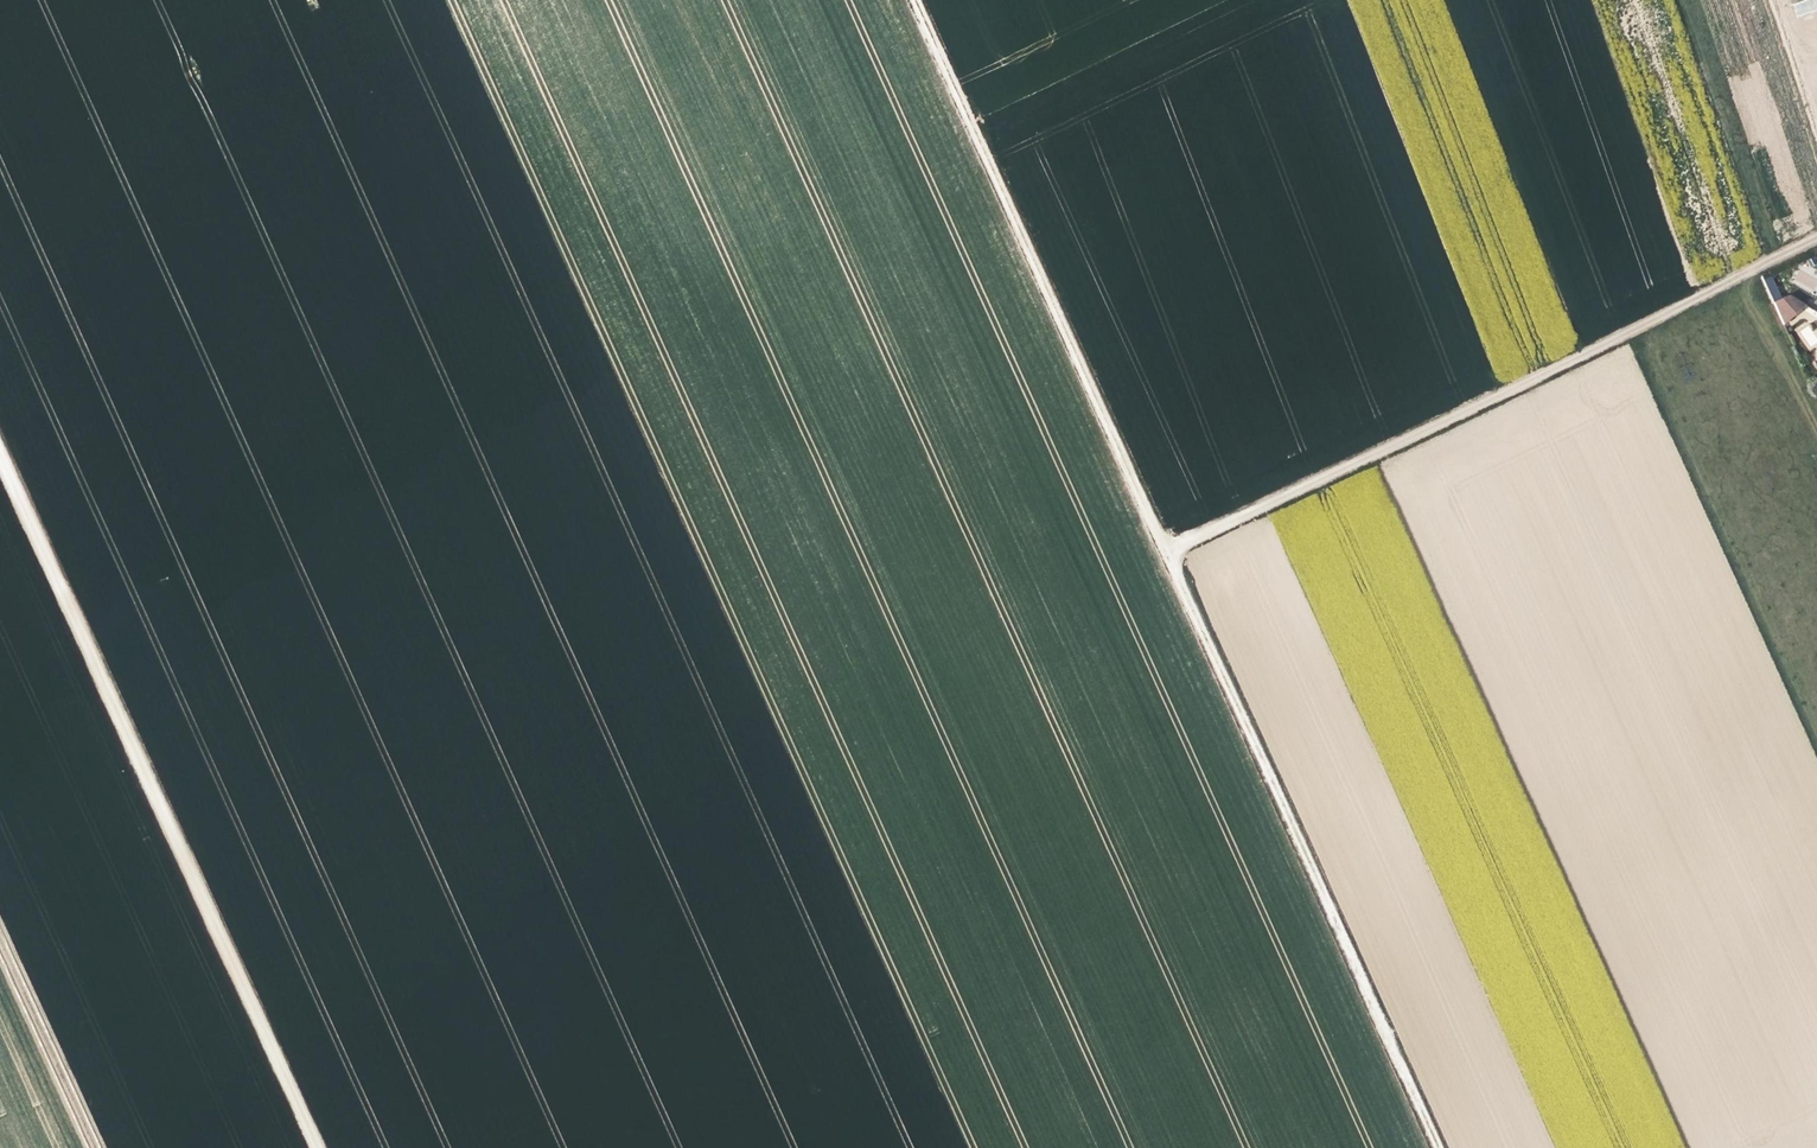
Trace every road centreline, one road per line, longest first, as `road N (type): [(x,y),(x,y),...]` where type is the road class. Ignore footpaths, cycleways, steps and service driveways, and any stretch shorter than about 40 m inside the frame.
road 1 (track): [(914,0),(1440,1147)]
road 2 (track): [(0,456),(316,1147)]
road 3 (track): [(1171,557),(1816,240)]

